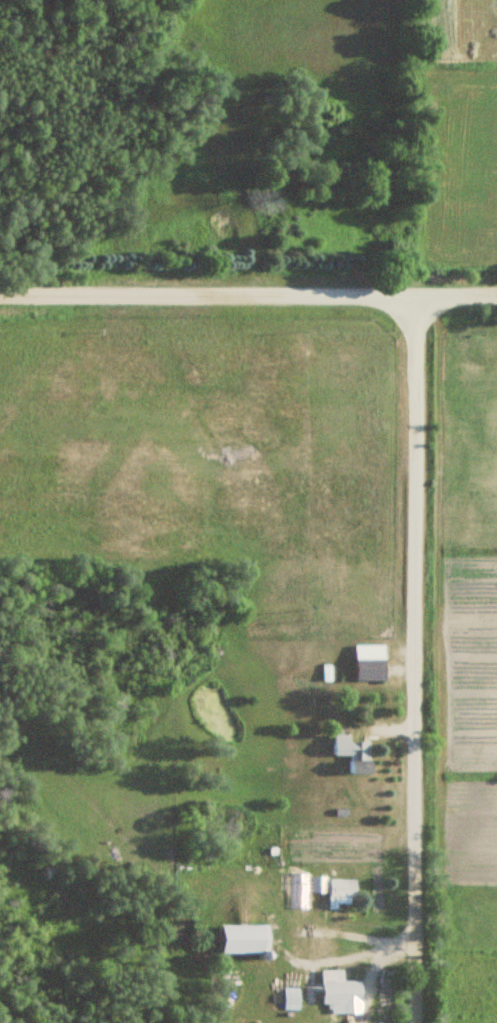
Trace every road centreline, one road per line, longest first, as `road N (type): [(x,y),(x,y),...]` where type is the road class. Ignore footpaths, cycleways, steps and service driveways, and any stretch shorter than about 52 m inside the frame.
road 1 (residential): [(412,1022),(409,270)]
road 2 (residential): [(496,270),(0,268)]

